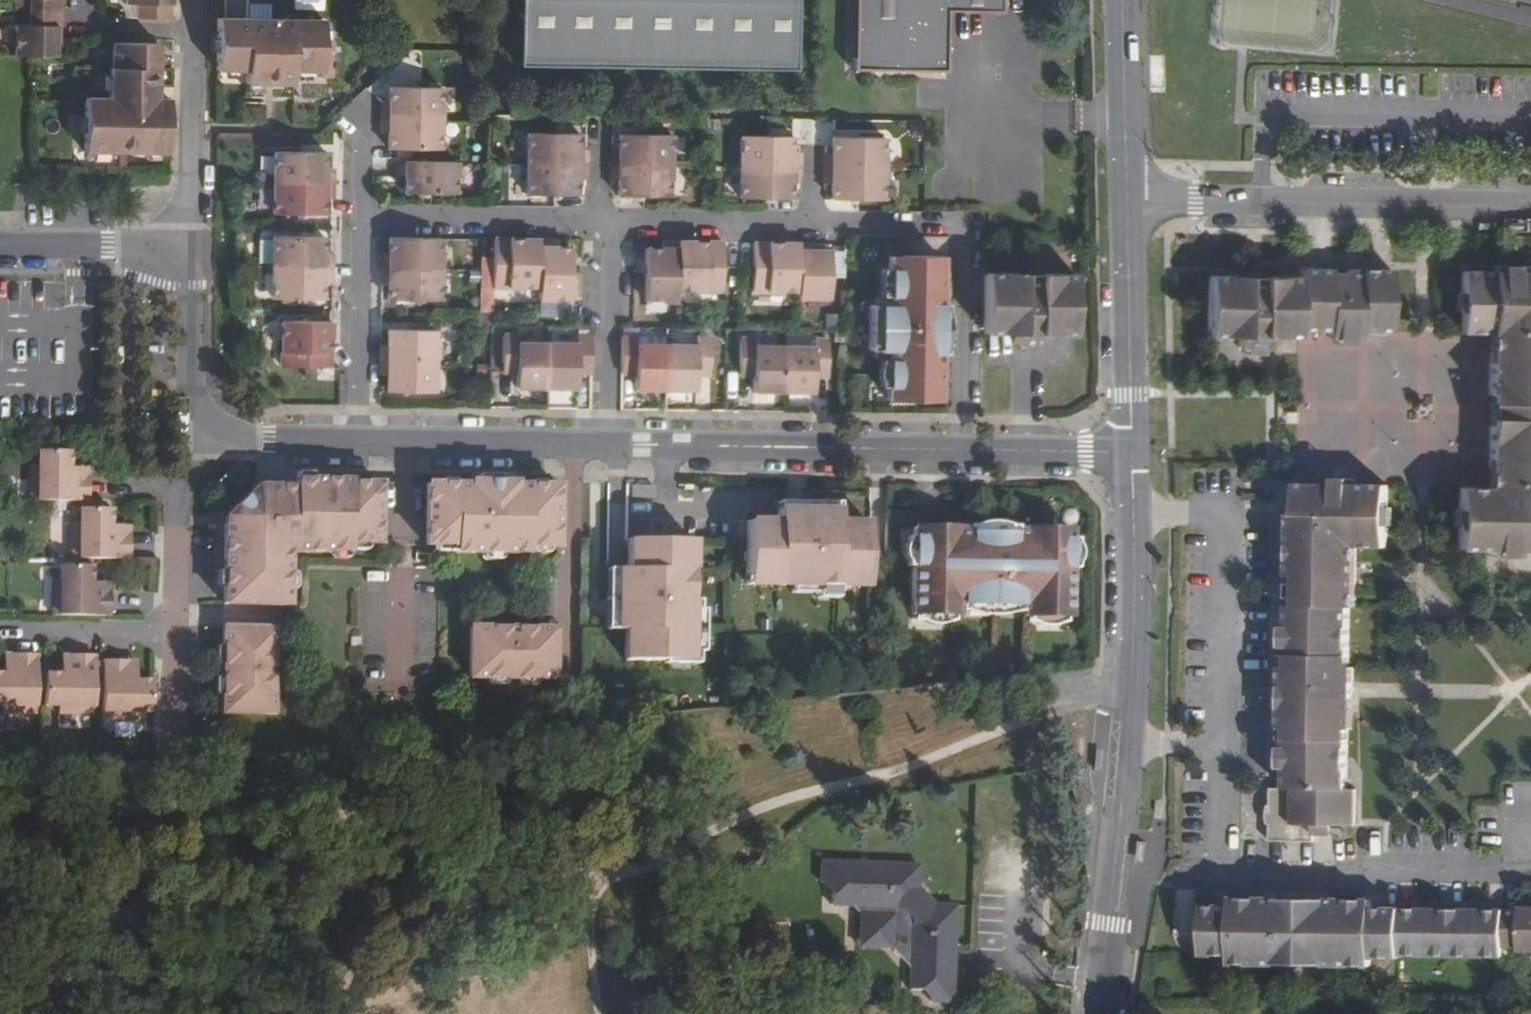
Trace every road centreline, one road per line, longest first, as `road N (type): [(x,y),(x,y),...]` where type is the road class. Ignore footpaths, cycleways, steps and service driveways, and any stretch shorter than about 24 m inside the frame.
road 1 (residential): [(191,439),(1132,451)]
road 2 (tertiary): [(1132,451),(1131,684),(1098,1013)]
road 3 (residential): [(1127,200),(1530,206)]
road 4 (tertiary): [(1127,200),(1132,451)]
road 5 (residential): [(191,30),(191,245)]
road 6 (residential): [(191,439),(190,476),(176,505),(175,639)]
road 7 (tertiary): [(1123,0),(1127,200)]
road 8 (residential): [(191,245),(191,439)]
road 9 (residential): [(0,243),(191,245)]
road 10 (residential): [(175,639),(4,637)]
road 11 (residential): [(85,0),(85,28),(191,30)]

